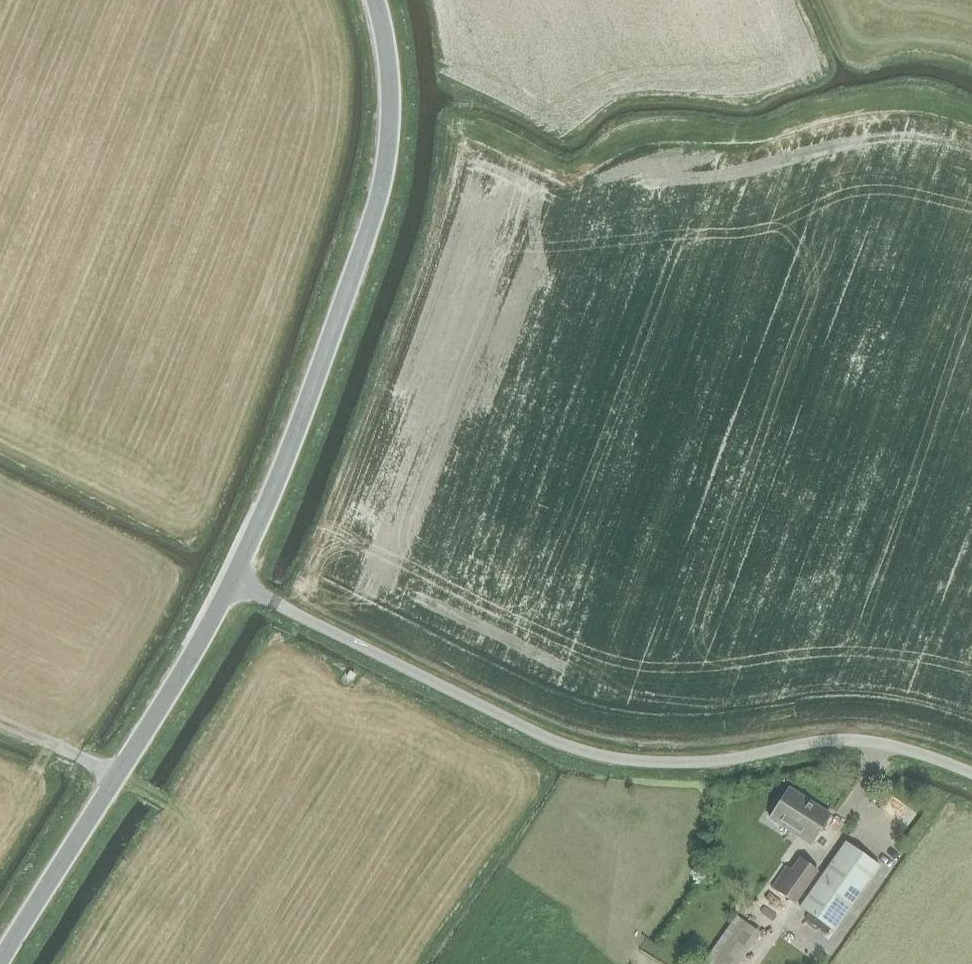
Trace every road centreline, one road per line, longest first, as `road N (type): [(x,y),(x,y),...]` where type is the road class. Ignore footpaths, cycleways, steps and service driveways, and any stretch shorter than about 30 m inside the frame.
road 1 (unclassified): [(971,772),(853,738),(677,761),(589,751),(232,580)]
road 2 (tertiary): [(232,580),(286,456),(378,199),(390,114),(375,0)]
road 3 (tertiary): [(0,961),(232,580)]
road 4 (track): [(0,722),(116,775)]

